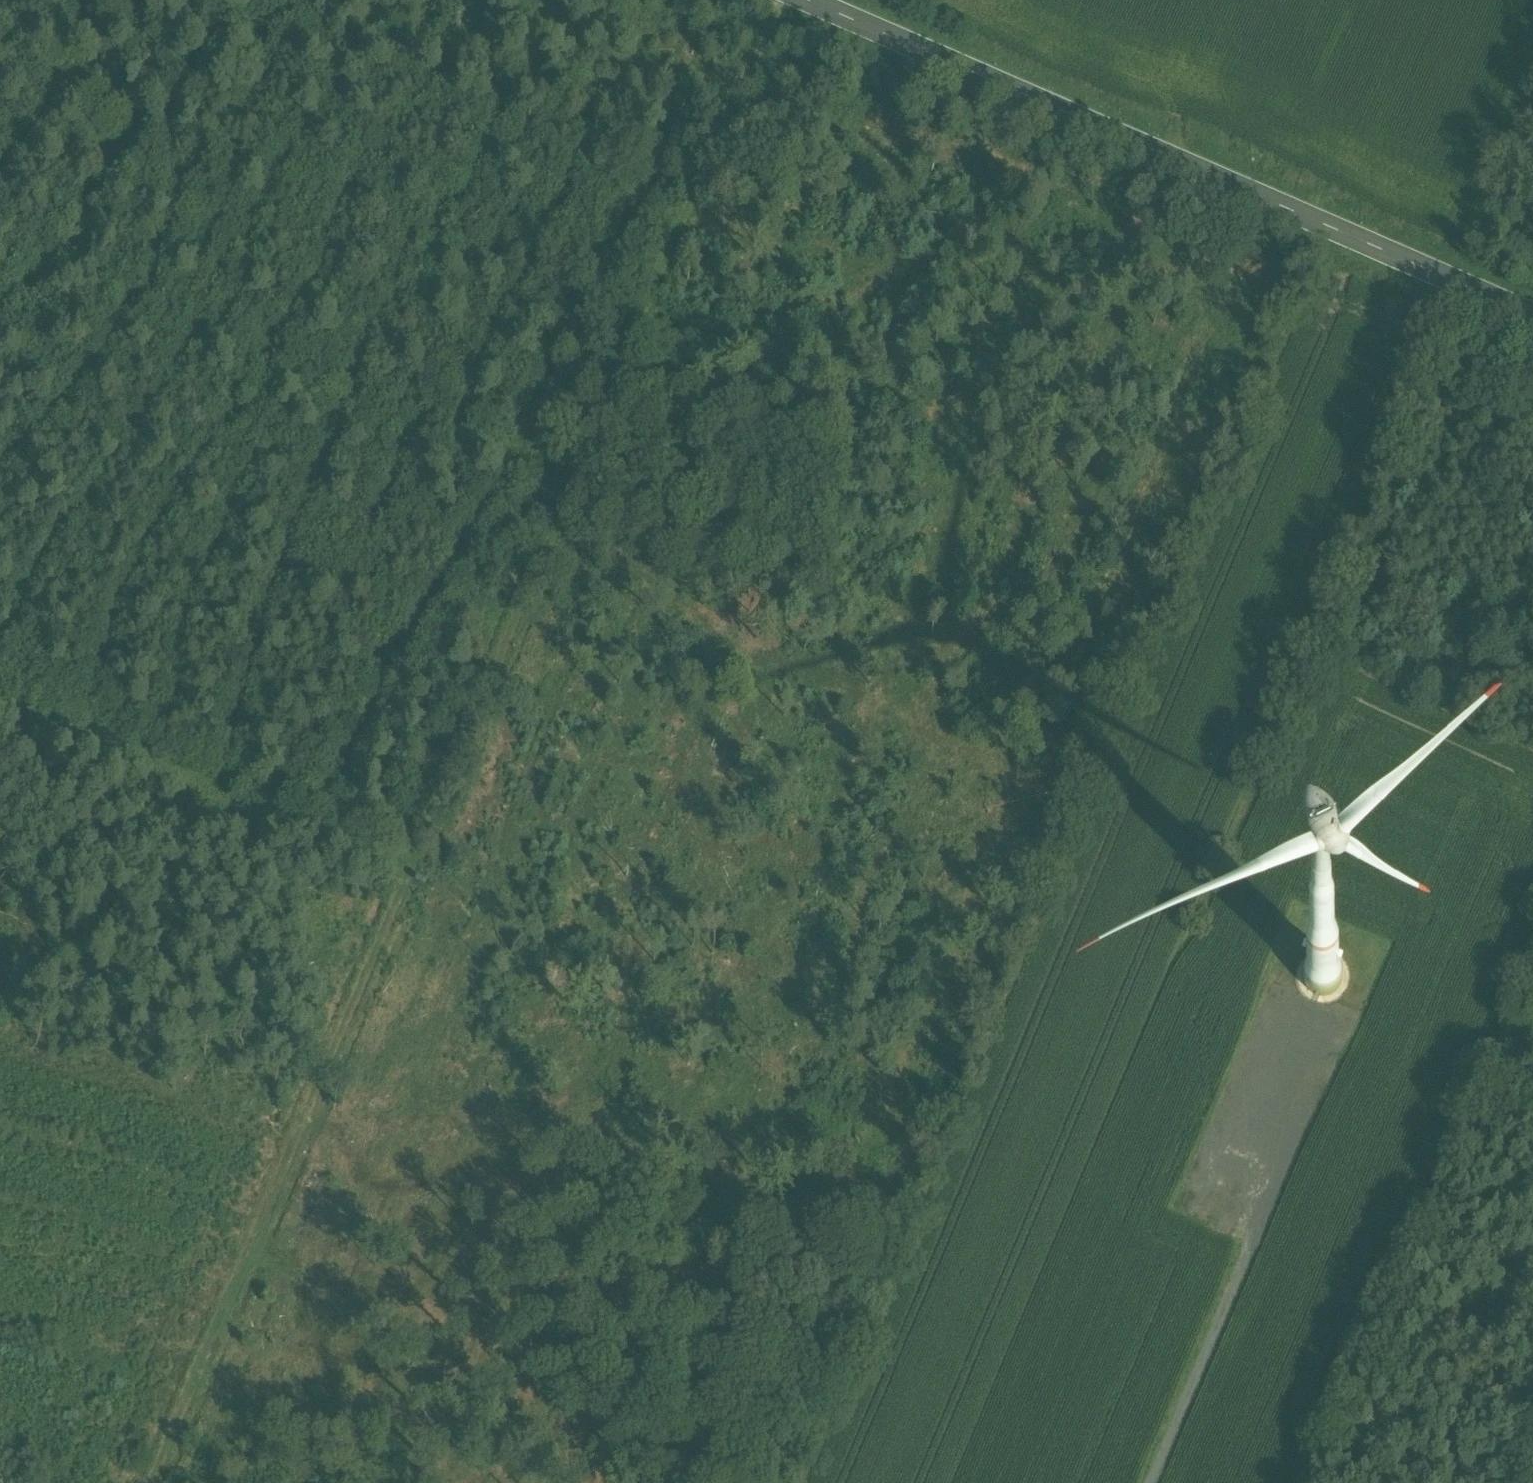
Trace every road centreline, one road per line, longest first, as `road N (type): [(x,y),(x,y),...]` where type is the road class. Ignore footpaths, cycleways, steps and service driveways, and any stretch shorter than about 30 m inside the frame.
road 1 (track): [(154,1482),(780,0)]
road 2 (secondary): [(803,0),(1532,318)]
road 3 (track): [(415,864),(0,687)]

